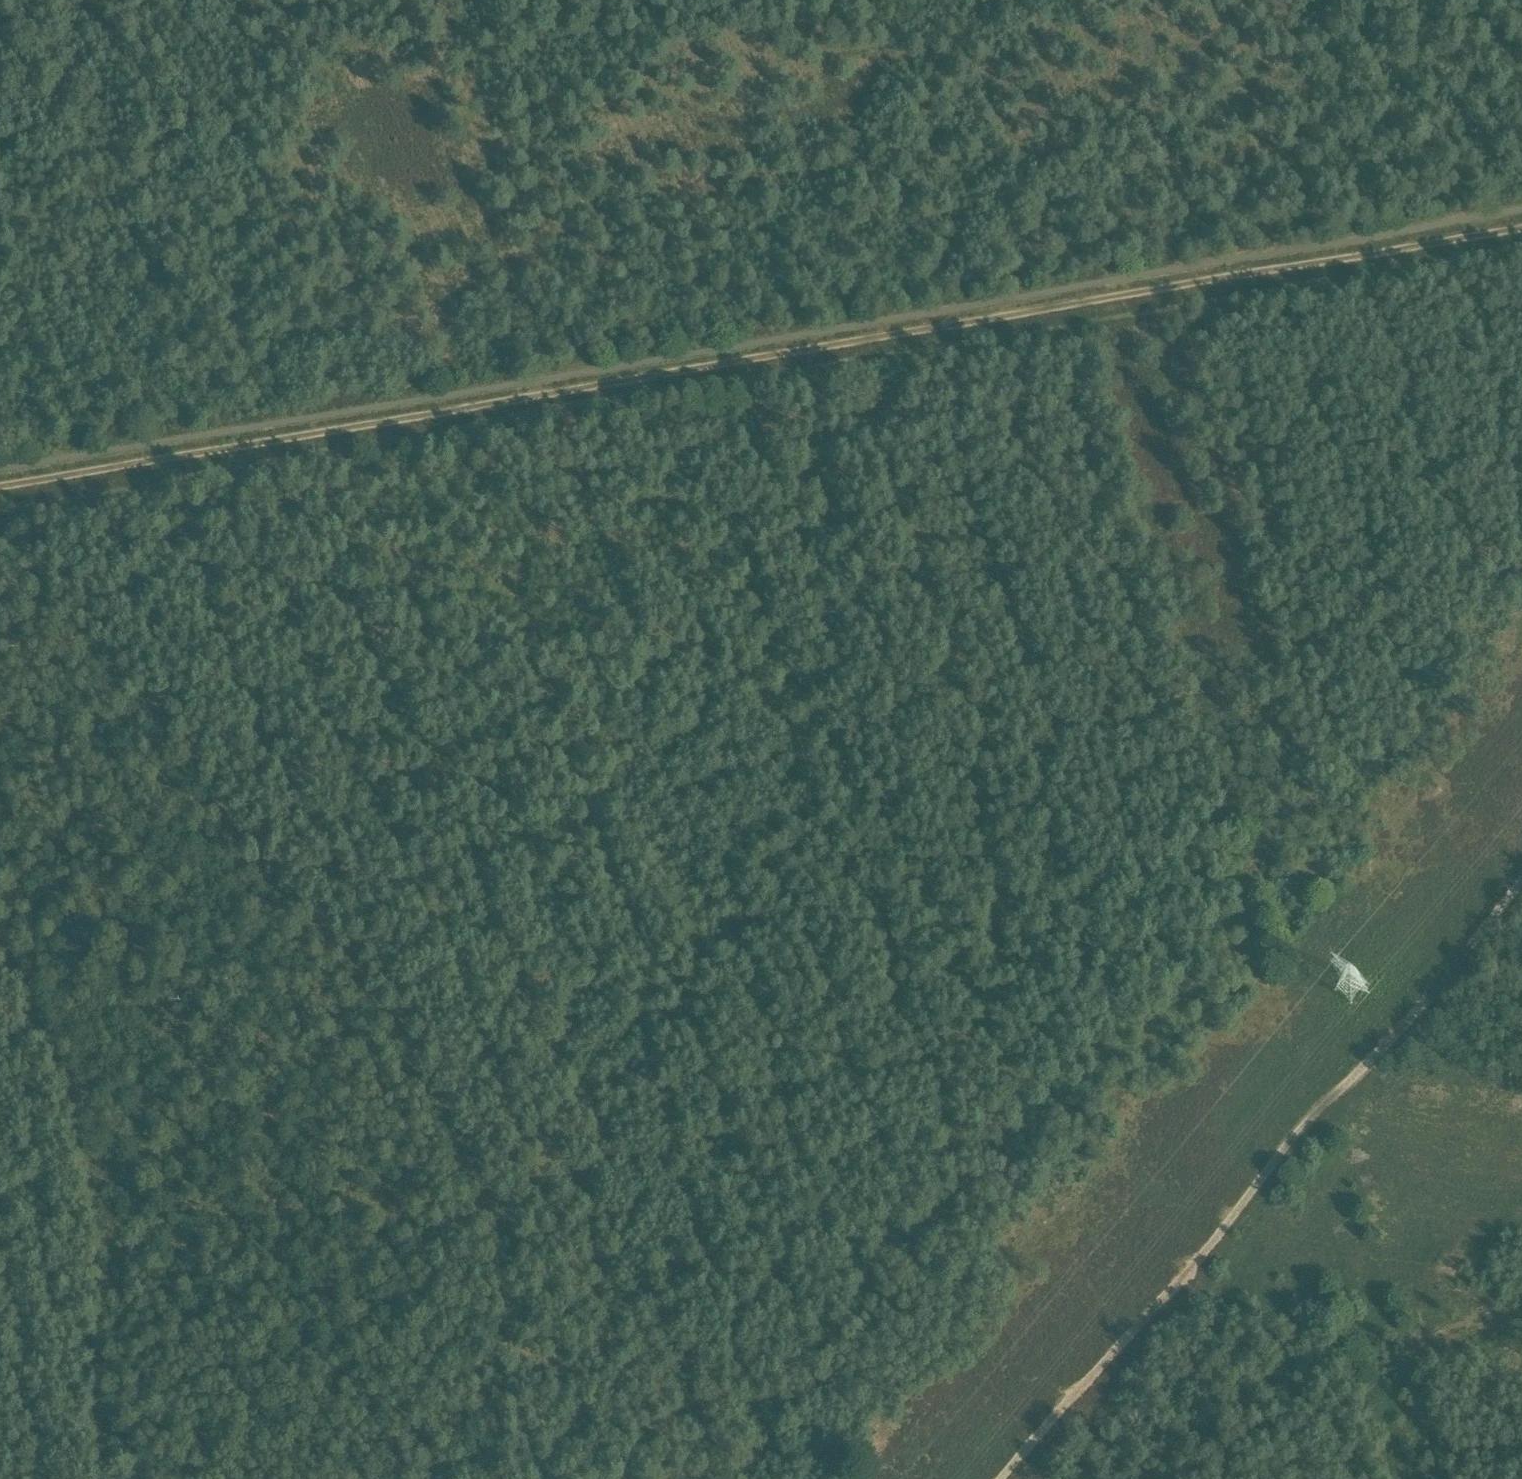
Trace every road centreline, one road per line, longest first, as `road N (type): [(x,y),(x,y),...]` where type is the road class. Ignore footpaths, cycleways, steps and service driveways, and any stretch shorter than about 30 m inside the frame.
road 1 (track): [(0,487),(1521,228)]
road 2 (track): [(1001,1478),(1521,881)]

